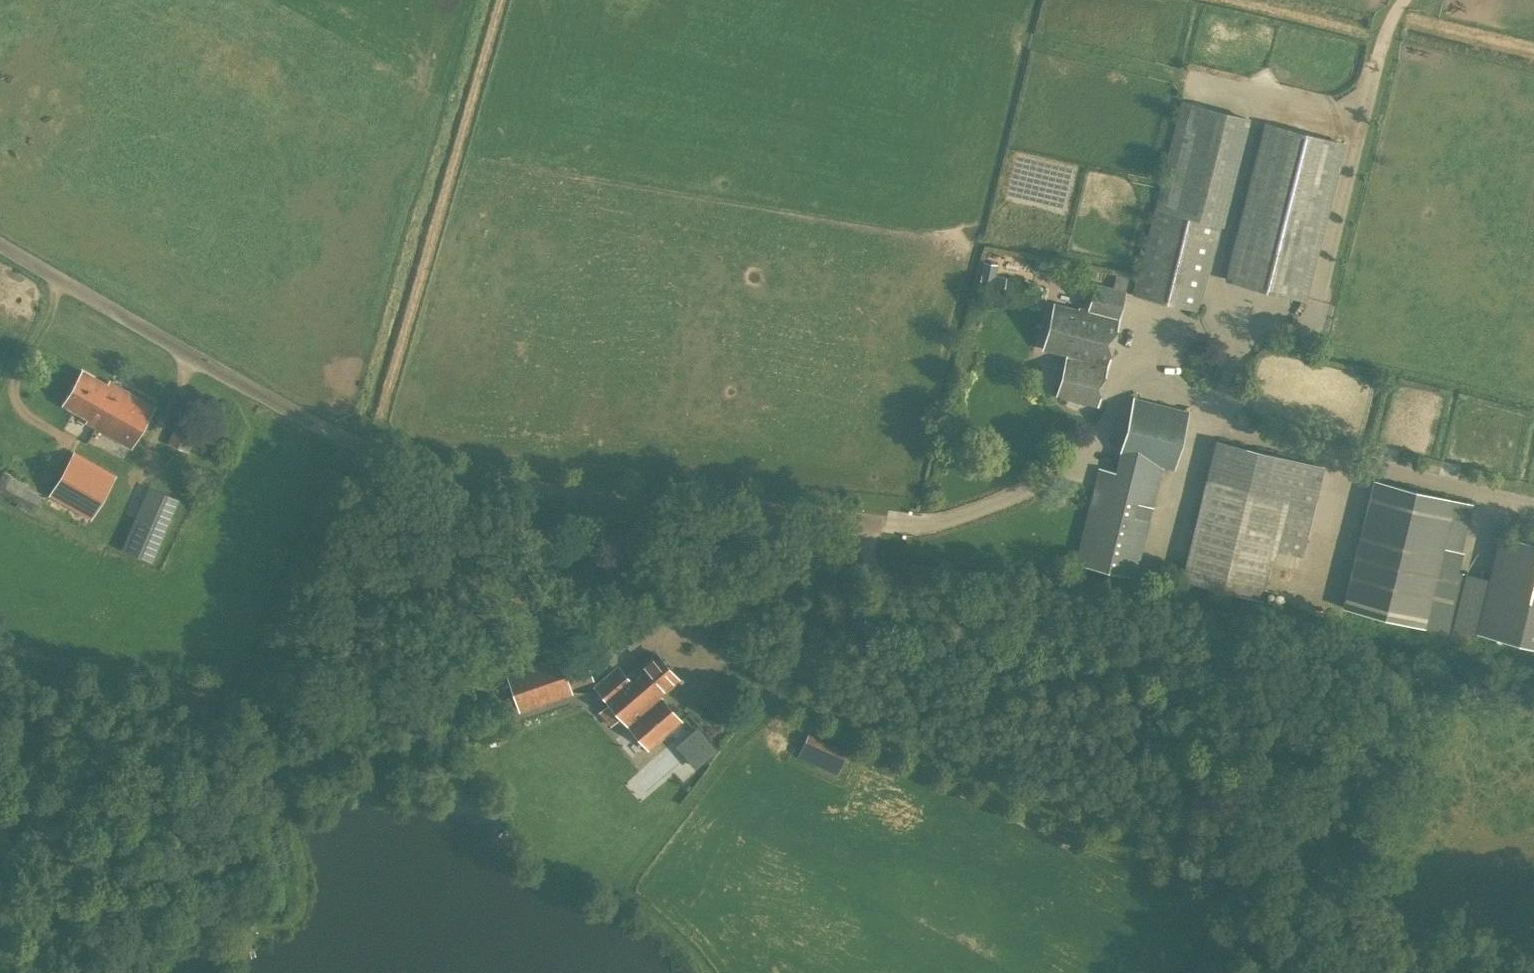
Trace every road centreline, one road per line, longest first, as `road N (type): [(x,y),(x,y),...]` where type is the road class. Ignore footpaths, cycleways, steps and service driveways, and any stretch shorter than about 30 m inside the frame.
road 1 (track): [(829,514),(914,584),(1004,630),(1124,664),(1174,695),(1208,755),(1230,842),(1253,885),(1321,917),(1533,956)]
road 2 (track): [(829,514),(415,456),(365,438),(0,229)]
road 3 (track): [(1125,385),(1086,443),(986,499),(889,517),(829,514)]

